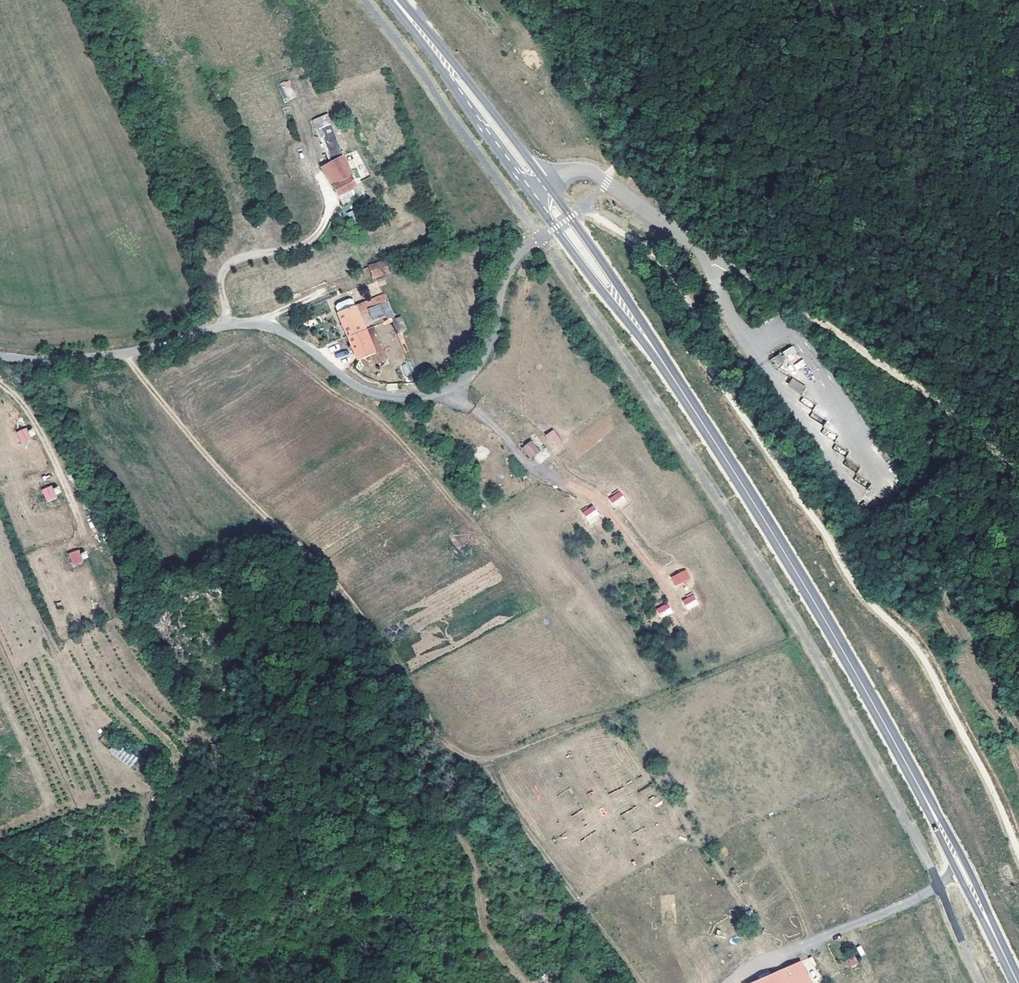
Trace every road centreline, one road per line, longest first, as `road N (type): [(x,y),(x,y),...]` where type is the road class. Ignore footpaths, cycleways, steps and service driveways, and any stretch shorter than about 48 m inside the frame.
road 1 (track): [(122,352),(224,474),(321,569),(452,748),(497,758),(600,719),(626,728),(738,895),(764,955)]
road 2 (unclassified): [(0,356),(122,352),(225,326),(264,325),(368,392),(429,394),(466,378),(482,358),(509,265),(534,240)]
road 3 (secondary): [(658,355),(923,794)]
road 4 (secondary): [(393,0),(606,296),(658,355)]
road 5 (secondary): [(658,355),(549,184),(395,0)]
road 6 (track): [(701,254),(763,283),(951,411),(1018,473)]
road 7 (track): [(483,759),(642,982)]
road 8 (secondary): [(999,945),(953,838),(923,794)]
road 9 (secondary): [(923,794),(999,945)]

